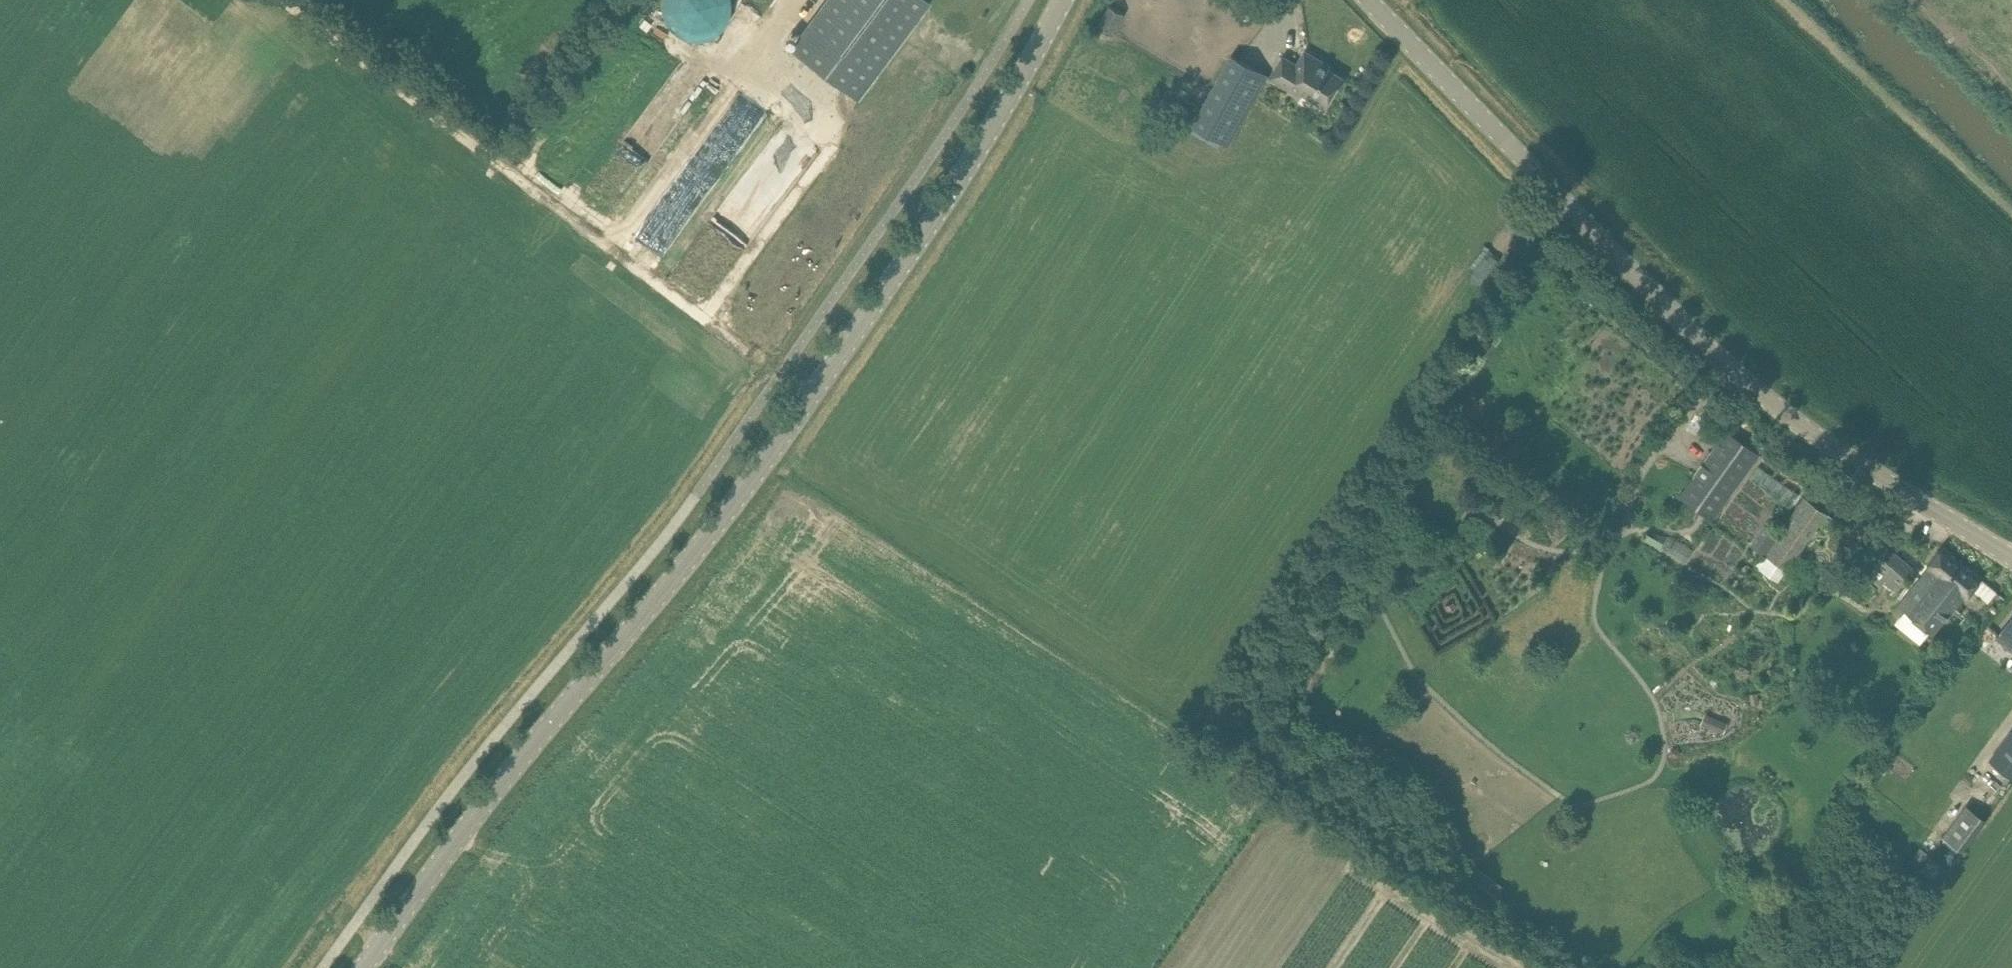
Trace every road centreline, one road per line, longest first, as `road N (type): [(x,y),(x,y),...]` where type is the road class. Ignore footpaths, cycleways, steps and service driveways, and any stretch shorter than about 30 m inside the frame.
road 1 (tertiary): [(364,967),(478,812),(725,518),(812,399),(993,131),(1066,0)]
road 2 (unclassified): [(2011,561),(1822,434),(1696,329),(1364,0)]

